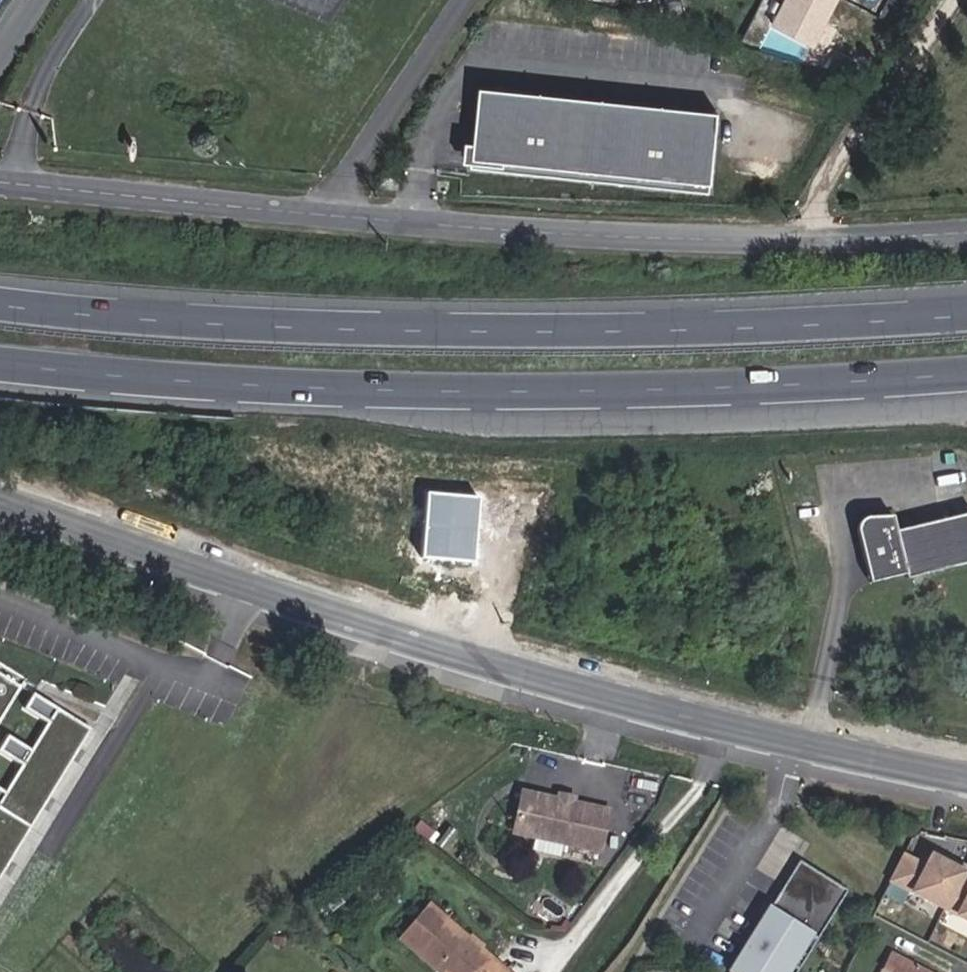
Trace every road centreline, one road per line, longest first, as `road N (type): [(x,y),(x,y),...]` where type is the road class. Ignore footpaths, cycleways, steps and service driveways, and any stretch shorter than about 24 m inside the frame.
road 1 (tertiary): [(966,781),(718,727),(496,667),(0,503)]
road 2 (unclassified): [(0,178),(118,196),(795,248),(966,230)]
road 3 (trunk): [(0,364),(387,391),(661,389),(966,374)]
road 4 (trunk): [(966,316),(484,332),(217,324),(0,305)]

